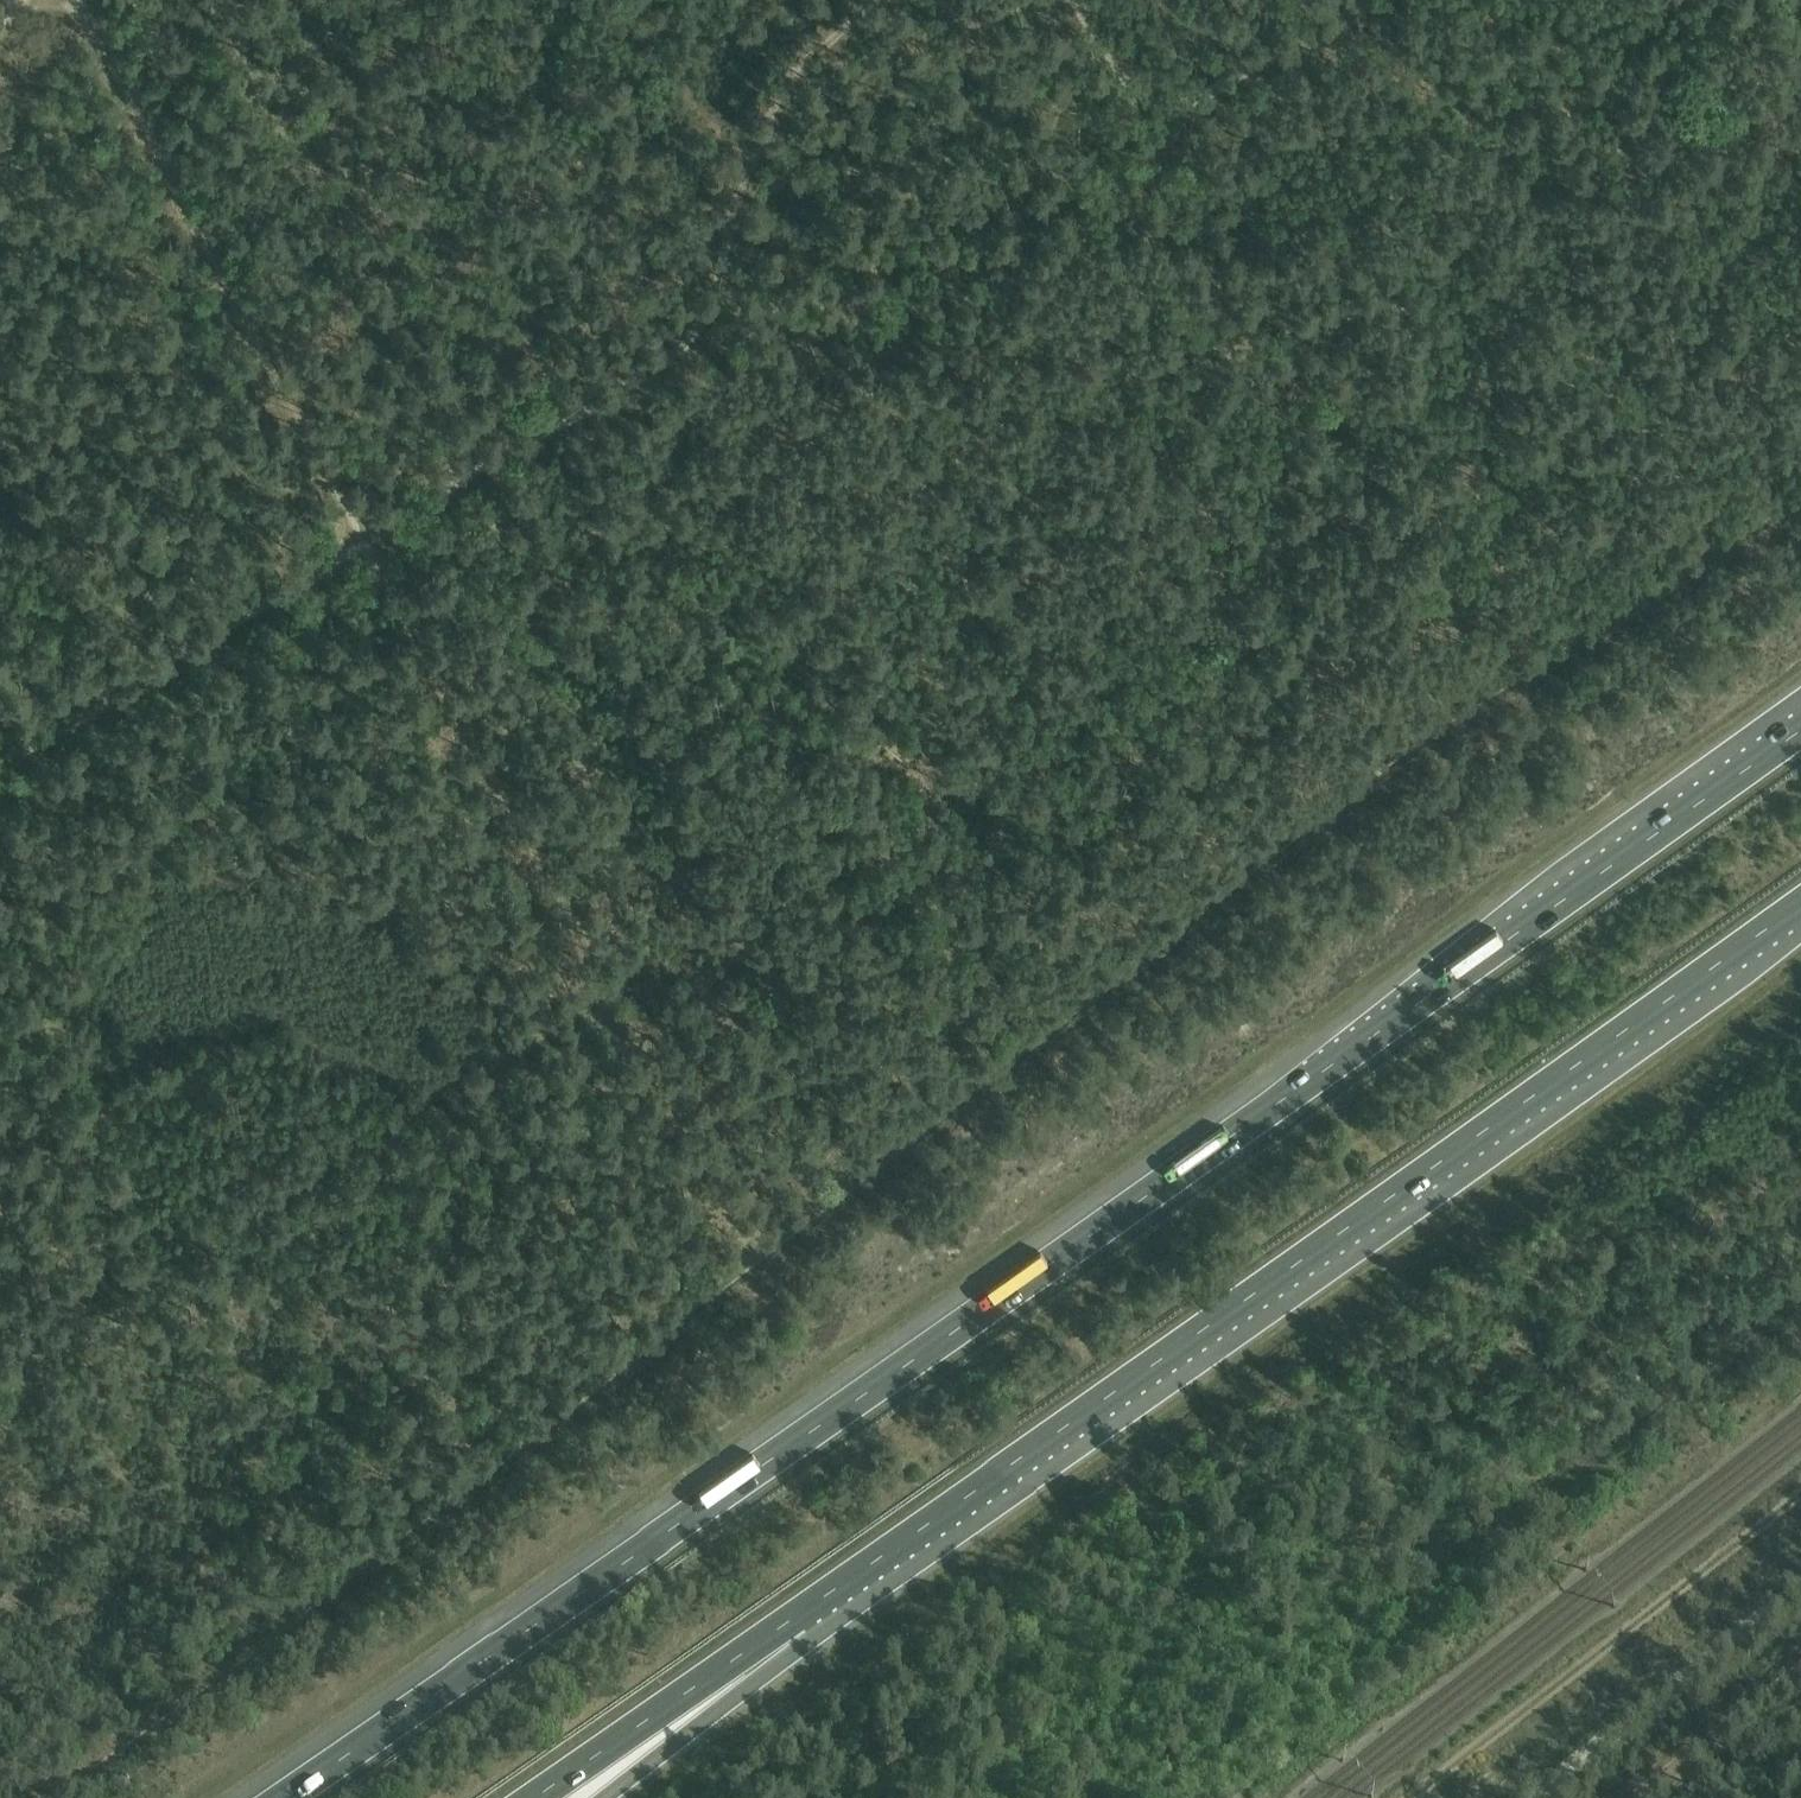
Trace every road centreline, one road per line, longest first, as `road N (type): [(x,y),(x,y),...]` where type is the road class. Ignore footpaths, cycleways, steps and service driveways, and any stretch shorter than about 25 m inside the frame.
road 1 (track): [(43,1797),(443,1504),(1411,747),(1800,496)]
road 2 (motorway): [(1800,732),(284,1797)]
road 3 (motorway): [(794,1618),(1800,906)]
road 4 (track): [(758,1259),(366,543)]
road 5 (track): [(873,0),(778,89),(734,205),(712,324),(624,390),(498,455),(366,543)]
road 6 (track): [(366,543),(73,0)]
road 7 (track): [(1411,1797),(1800,1493)]
road 8 (track): [(366,543),(0,766)]
road 9 (track): [(1372,0),(1169,105),(1139,91),(1081,0)]
road 10 (track): [(1533,1797),(1800,1585)]
road 11 (motorway): [(534,1797),(794,1618)]
road 12 (motorway): [(602,1797),(794,1618)]
road 13 (track): [(1800,1661),(1631,1797)]

